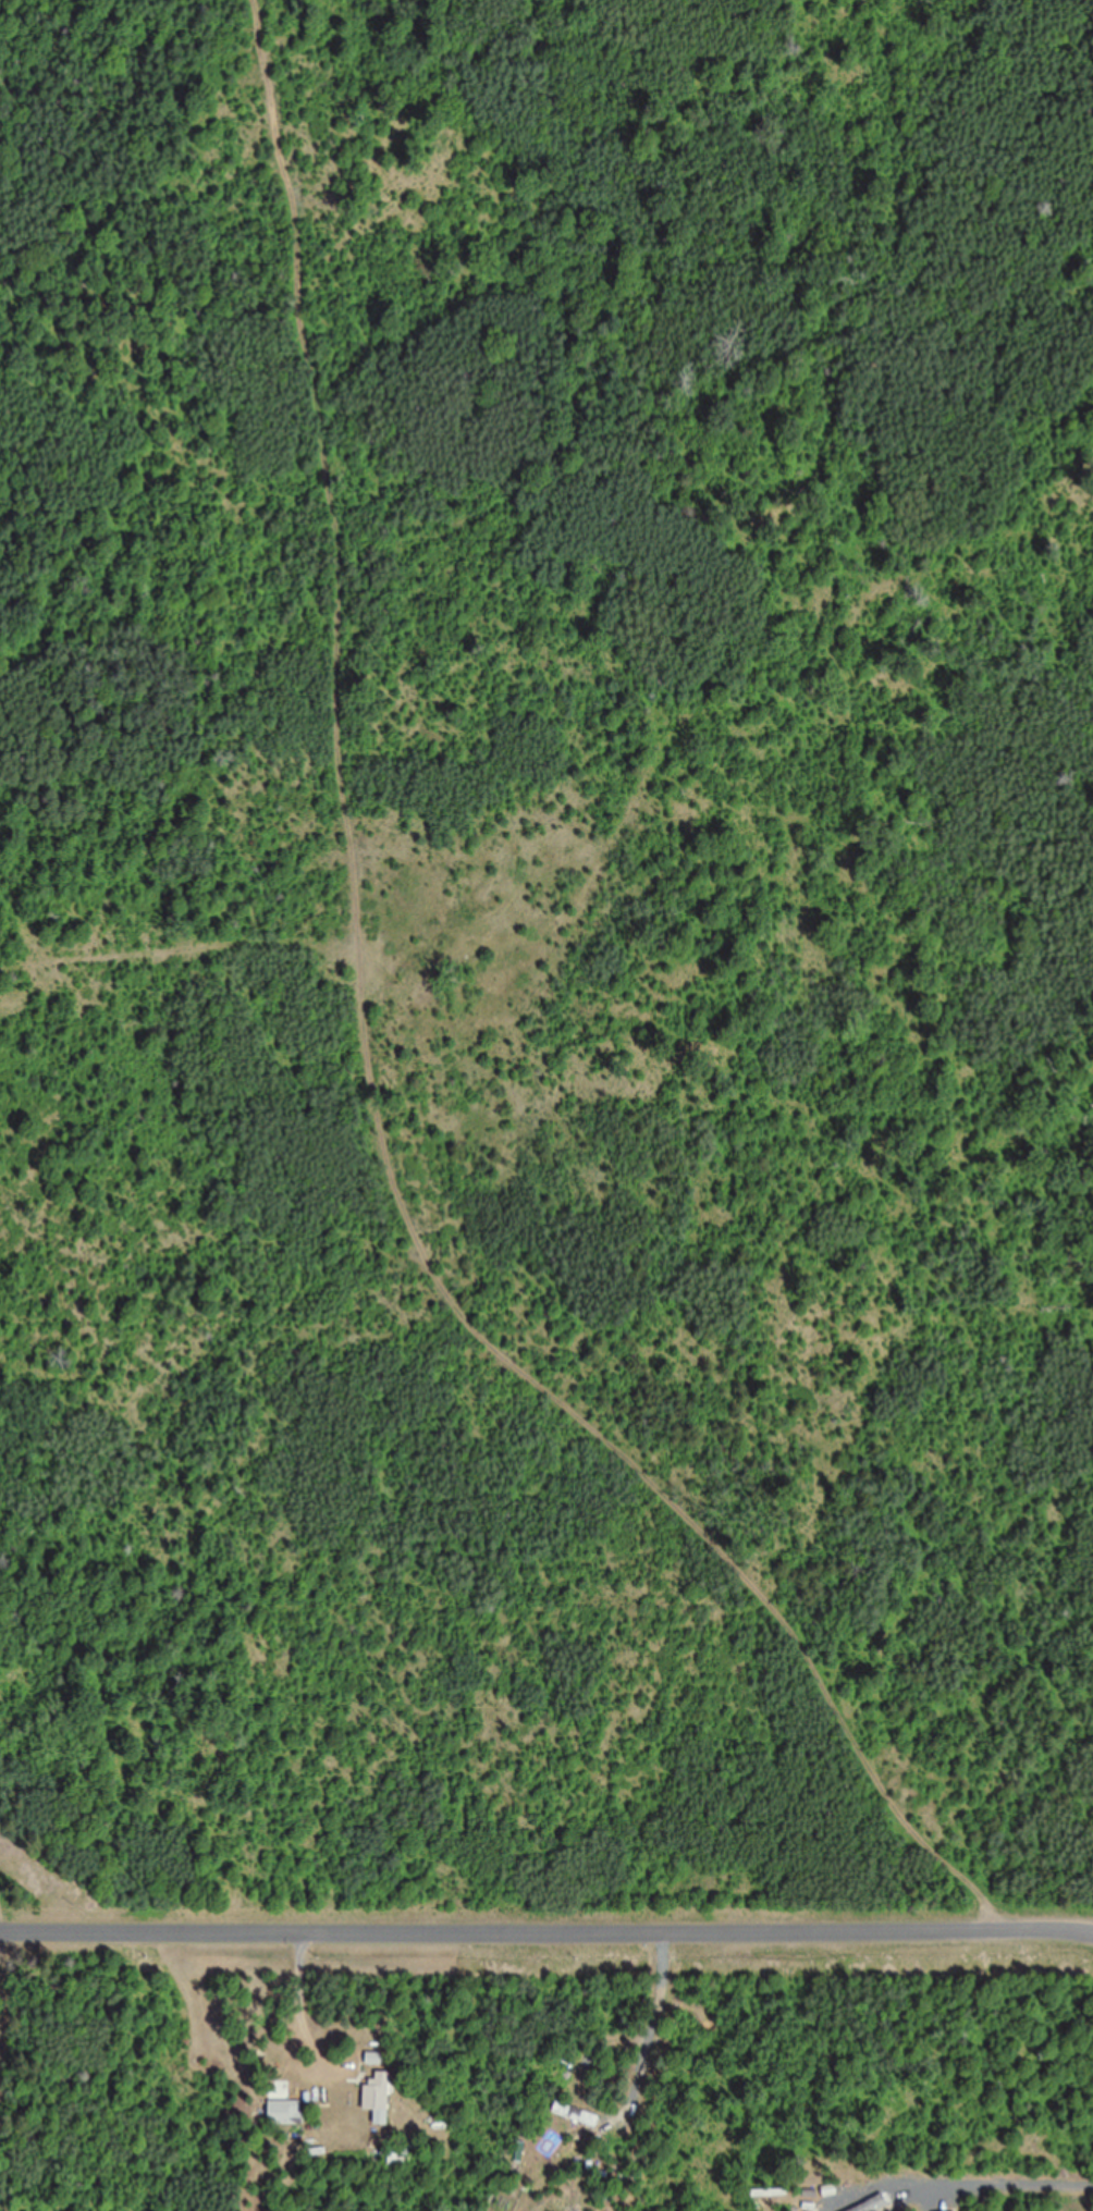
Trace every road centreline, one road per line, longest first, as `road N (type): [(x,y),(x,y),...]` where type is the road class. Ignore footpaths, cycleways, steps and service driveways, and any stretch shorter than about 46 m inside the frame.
road 1 (track): [(941,1924),(941,1864),(835,1686),(702,1541),(504,1377),(384,1174),(371,468),(311,192),(311,0)]
road 2 (residential): [(1092,1925),(0,1915)]

